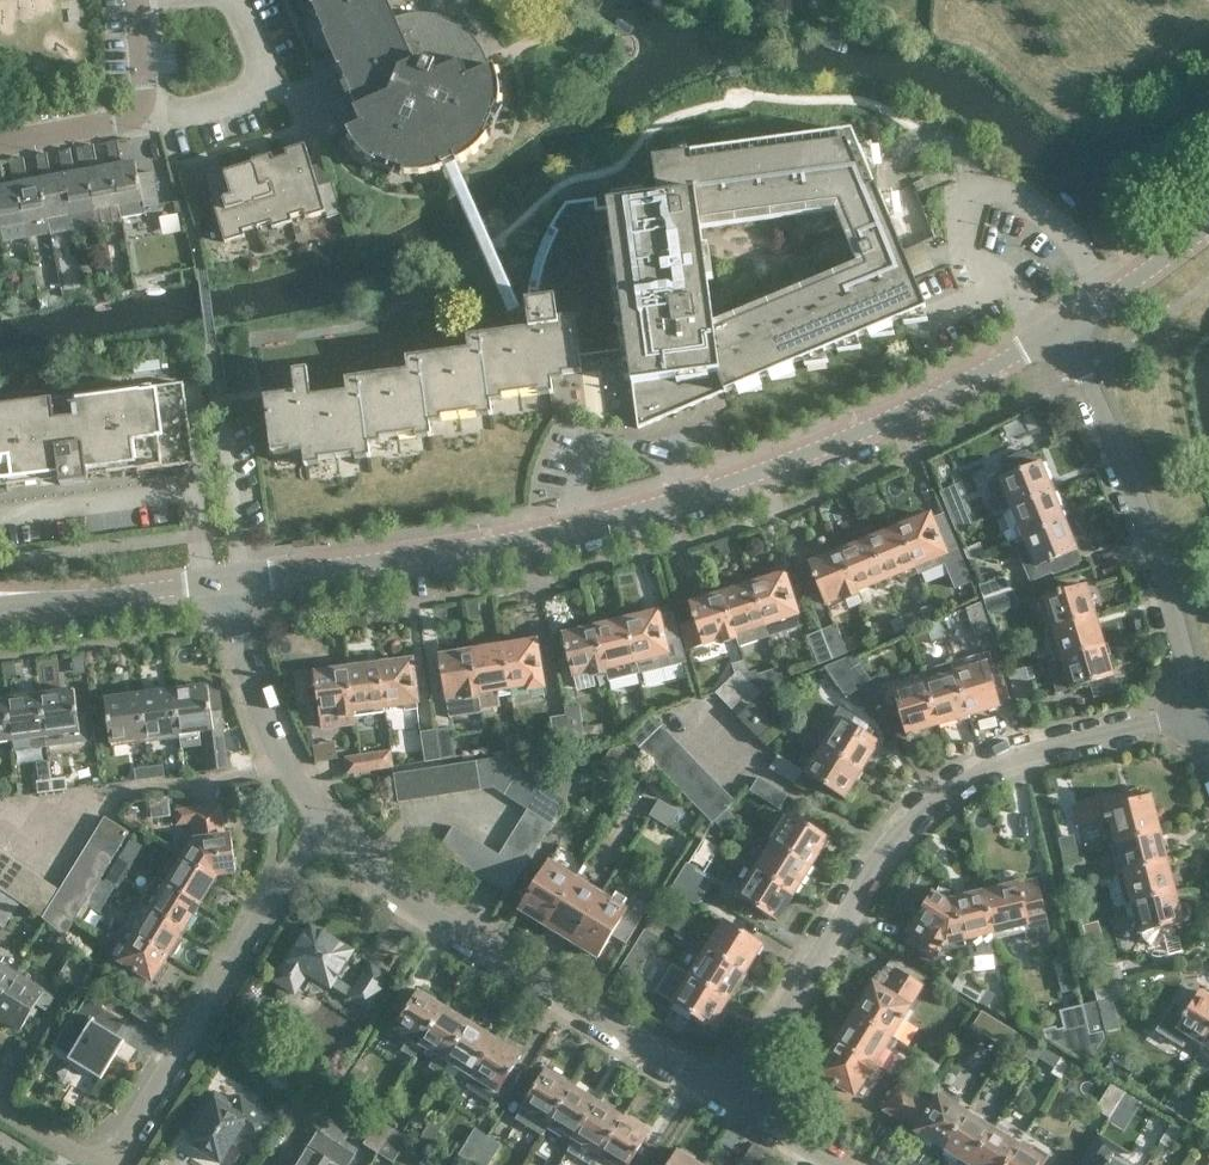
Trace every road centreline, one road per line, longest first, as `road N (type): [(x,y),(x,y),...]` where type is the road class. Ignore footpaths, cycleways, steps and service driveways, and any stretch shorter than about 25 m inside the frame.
road 1 (tertiary): [(230,579),(430,554),(687,494),(926,400),(1061,329)]
road 2 (residential): [(729,1094),(886,844),(934,799),(996,756),(1196,714)]
road 3 (residential): [(321,827),(367,870),(729,1094)]
road 4 (residential): [(1196,714),(1139,508),(1061,329)]
road 5 (residential): [(104,1164),(321,827)]
road 6 (residential): [(230,579),(269,736),(321,827)]
road 7 (residential): [(0,149),(115,127),(139,115),(145,92),(137,0)]
road 8 (tertiary): [(0,611),(230,579)]
road 9 (tertiary): [(1061,329),(1208,216)]
road 10 (residential): [(729,1094),(838,1164)]

